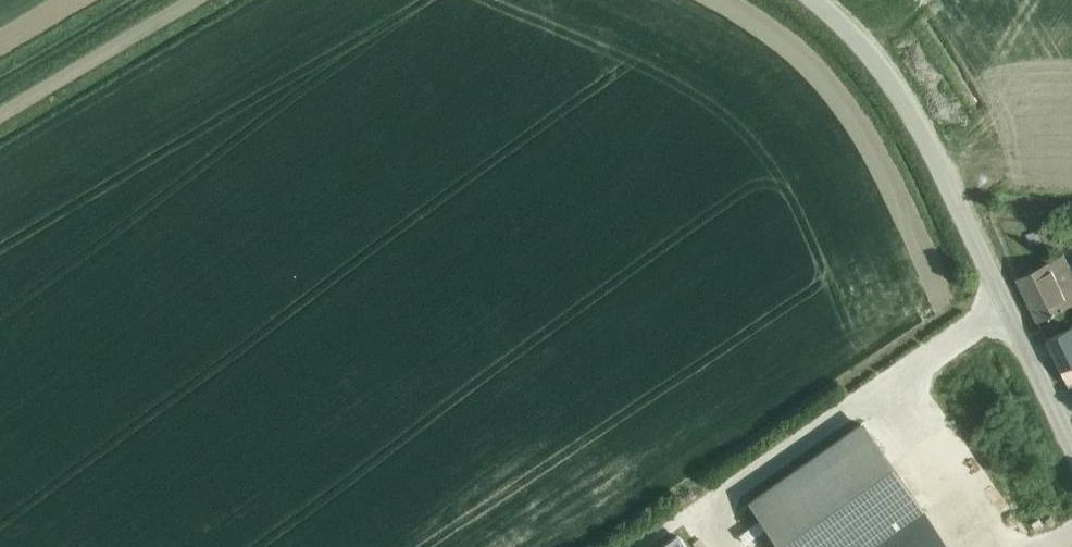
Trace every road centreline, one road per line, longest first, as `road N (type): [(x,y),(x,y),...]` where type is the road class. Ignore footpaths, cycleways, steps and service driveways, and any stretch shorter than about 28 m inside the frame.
road 1 (tertiary): [(1071,445),(930,142),(857,31),(817,0)]
road 2 (track): [(0,114),(193,0)]

